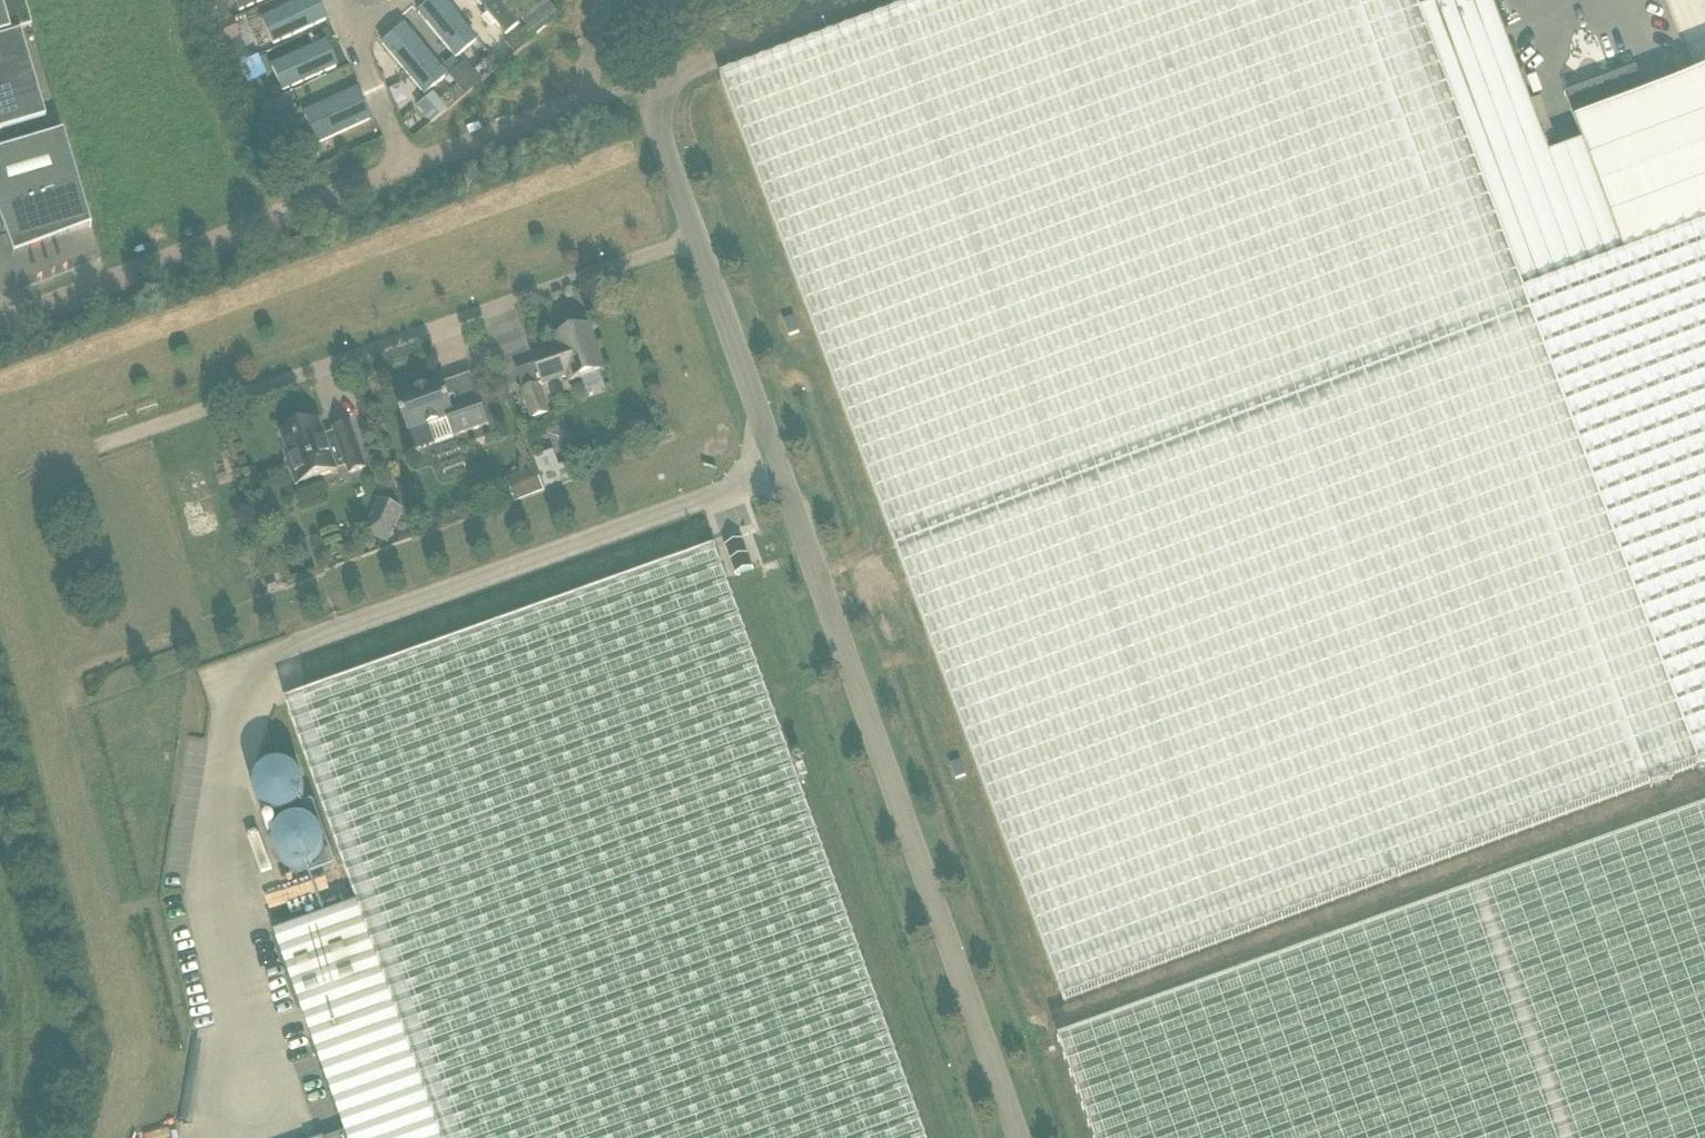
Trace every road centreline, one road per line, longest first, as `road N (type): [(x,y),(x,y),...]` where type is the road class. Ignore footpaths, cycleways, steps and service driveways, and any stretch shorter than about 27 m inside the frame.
road 1 (unclassified): [(1019,1137),(701,241)]
road 2 (unclassified): [(701,241),(100,446)]
road 3 (unclassified): [(0,323),(407,169)]
road 4 (unclassified): [(407,169),(644,82)]
road 5 (unclassified): [(644,82),(867,0)]
road 6 (unclassified): [(701,241),(644,82)]
road 7 (residential): [(407,169),(350,36)]

